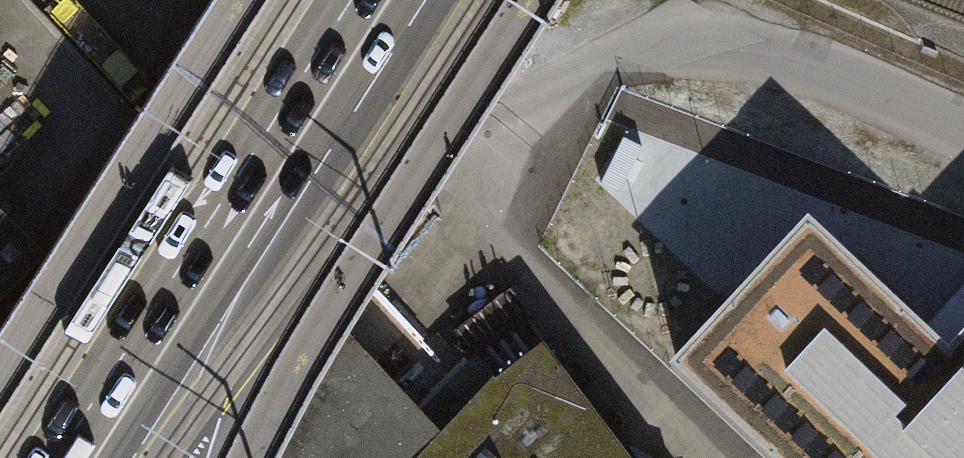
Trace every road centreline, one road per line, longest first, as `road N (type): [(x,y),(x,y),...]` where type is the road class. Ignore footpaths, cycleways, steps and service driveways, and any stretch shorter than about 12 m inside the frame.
road 1 (primary): [(340,0),(47,457)]
road 2 (secondary): [(112,457),(230,282),(300,197)]
road 3 (primary): [(184,457),(300,197)]
road 4 (primary): [(300,197),(426,0)]

